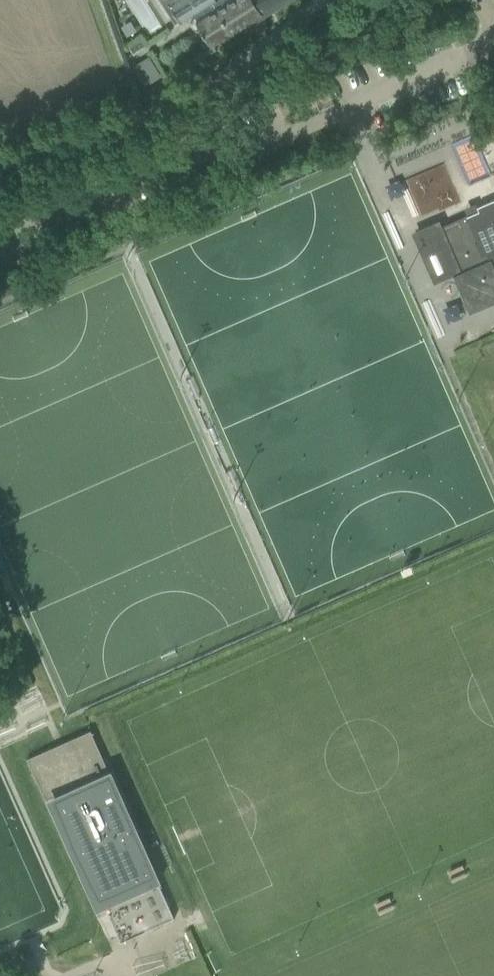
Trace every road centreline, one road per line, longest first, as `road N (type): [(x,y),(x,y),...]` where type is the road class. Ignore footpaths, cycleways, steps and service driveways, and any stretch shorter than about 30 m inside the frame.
road 1 (unclassified): [(0,161),(184,101),(289,32)]

